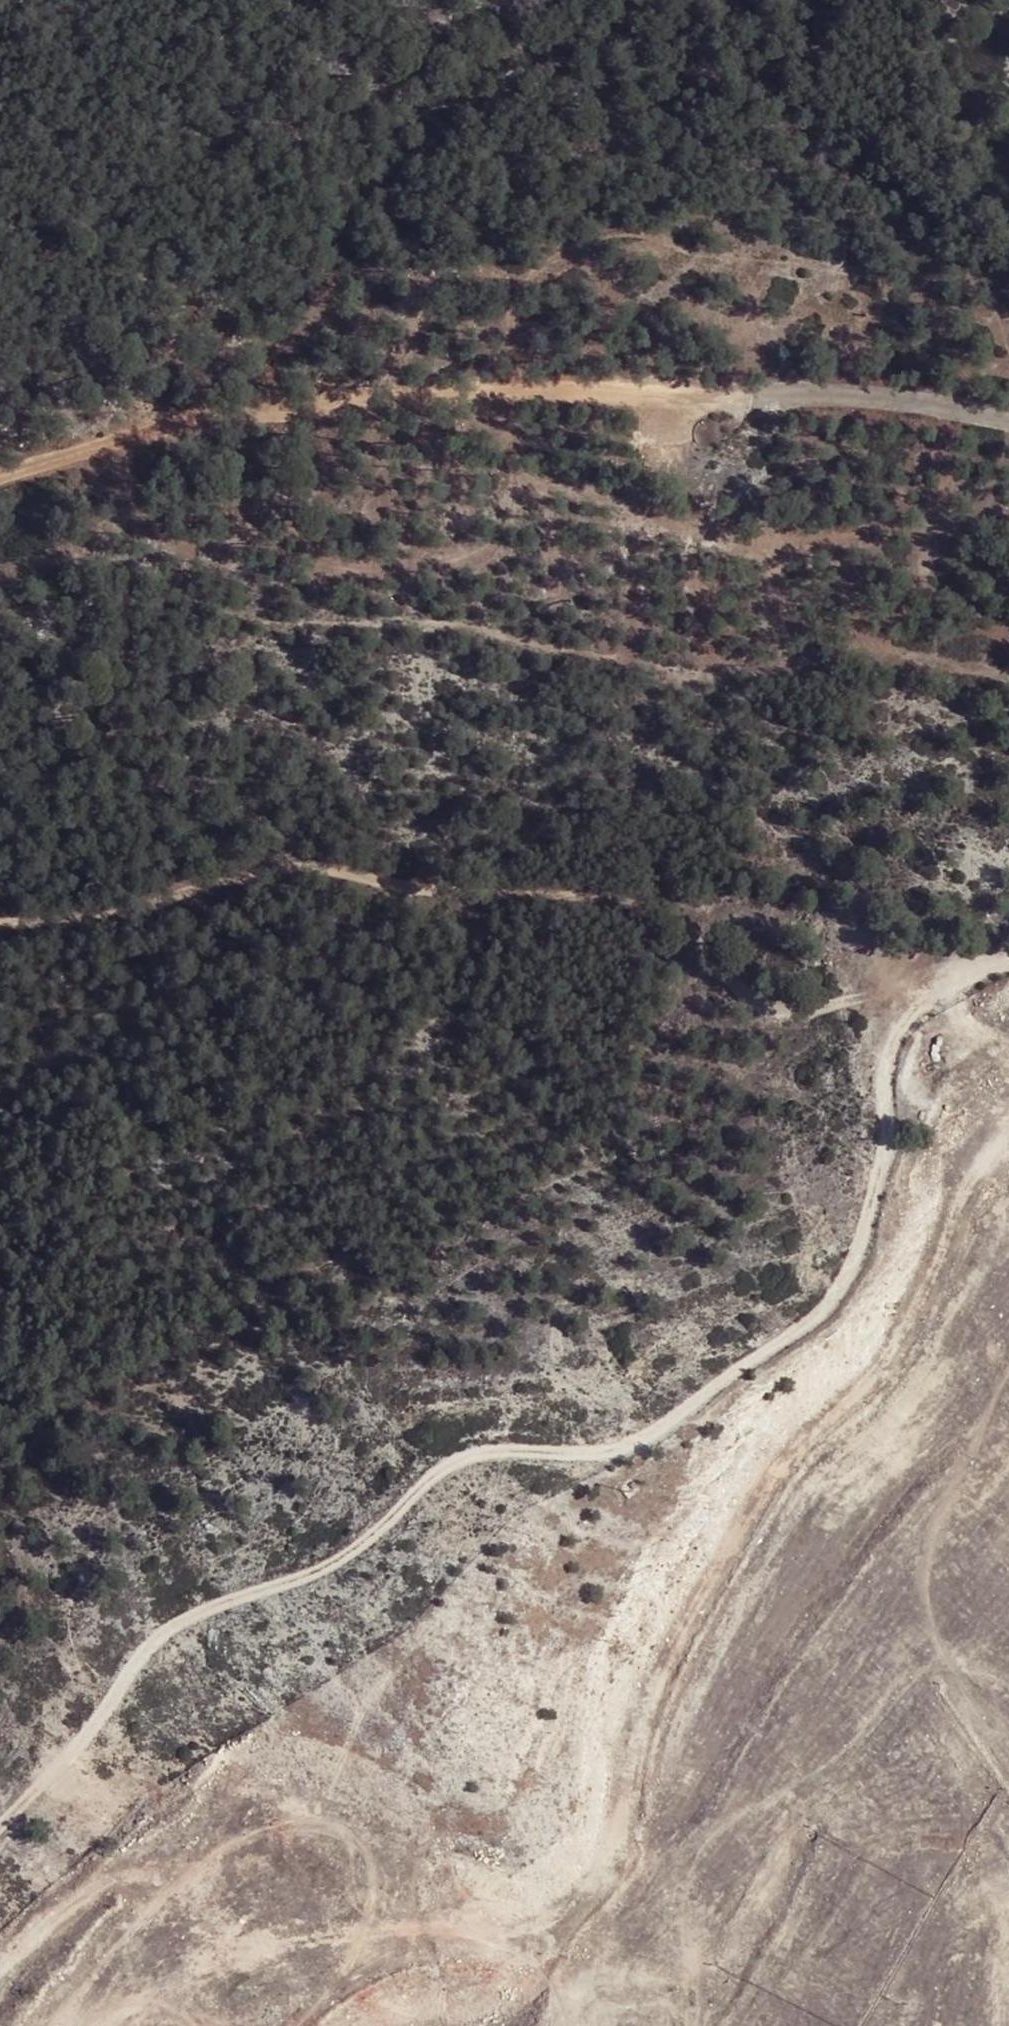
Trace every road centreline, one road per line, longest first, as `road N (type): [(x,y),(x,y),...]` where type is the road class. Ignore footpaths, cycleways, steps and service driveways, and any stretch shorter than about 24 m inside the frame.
road 1 (track): [(1008,966),(956,972),(893,1044),(881,1214),(866,1263),(839,1295),(698,1392),(674,1435),(626,1448),(512,1447),(471,1460),(424,1489),(387,1546),(340,1580),(174,1637),(0,1837)]
road 2 (track): [(1008,427),(879,399),(602,391),(242,410),(0,452)]
road 3 (track): [(956,972),(773,1011),(739,999),(702,946),(663,916),(518,902),(289,852),(205,886),(115,905),(0,904)]

